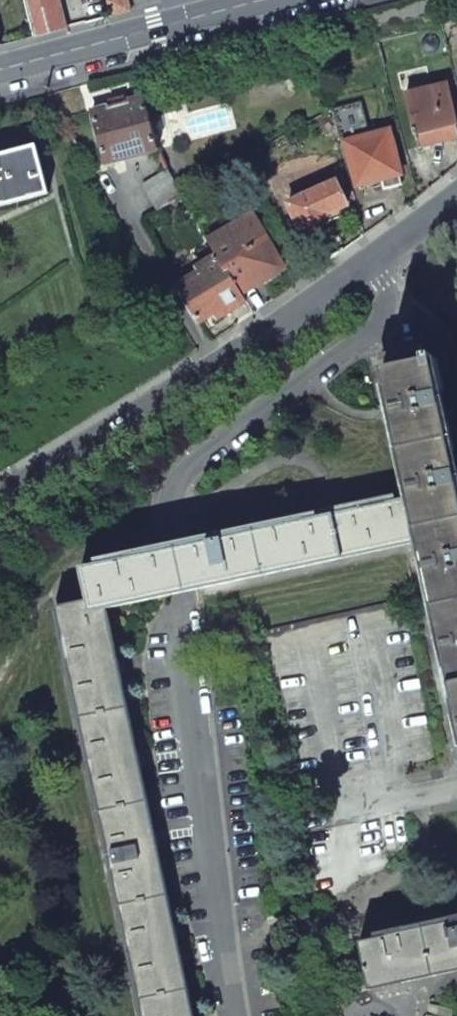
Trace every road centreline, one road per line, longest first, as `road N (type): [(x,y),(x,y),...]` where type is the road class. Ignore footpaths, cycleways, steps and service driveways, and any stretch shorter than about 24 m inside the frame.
road 1 (residential): [(368,254),(388,299),(384,318),(193,465),(167,518),(240,1015)]
road 2 (residential): [(0,499),(368,254)]
road 3 (tertiary): [(0,76),(295,0)]

